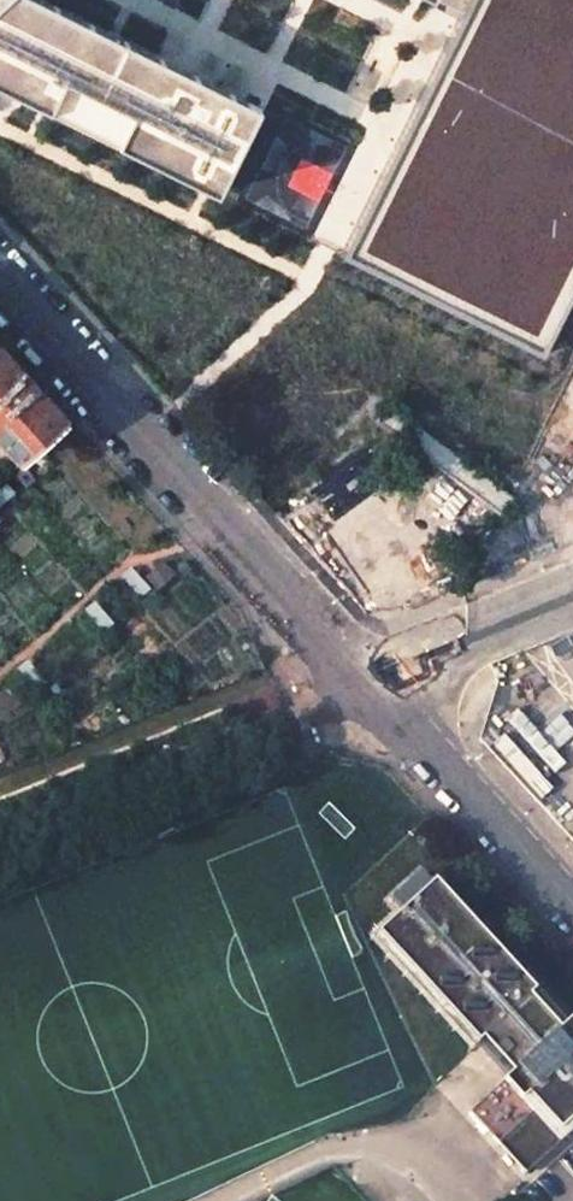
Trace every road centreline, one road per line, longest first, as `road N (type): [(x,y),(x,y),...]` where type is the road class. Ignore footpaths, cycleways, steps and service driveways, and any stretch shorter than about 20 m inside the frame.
road 1 (unclassified): [(370,677),(0,278)]
road 2 (unclassified): [(572,900),(370,677)]
road 3 (unclassified): [(370,677),(572,596)]

